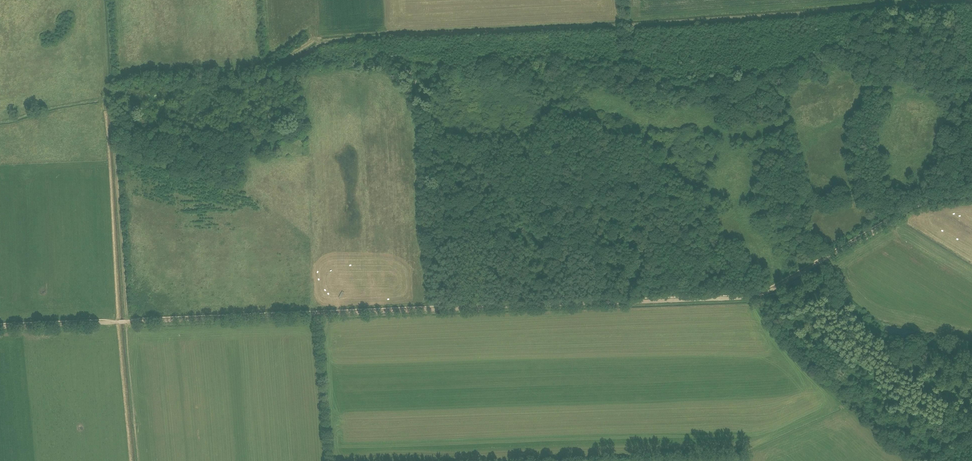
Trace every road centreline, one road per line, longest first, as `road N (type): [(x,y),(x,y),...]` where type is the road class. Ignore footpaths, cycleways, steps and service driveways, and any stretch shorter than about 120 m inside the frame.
road 1 (track): [(971,197),(914,207),(774,289),(740,298),(126,322)]

